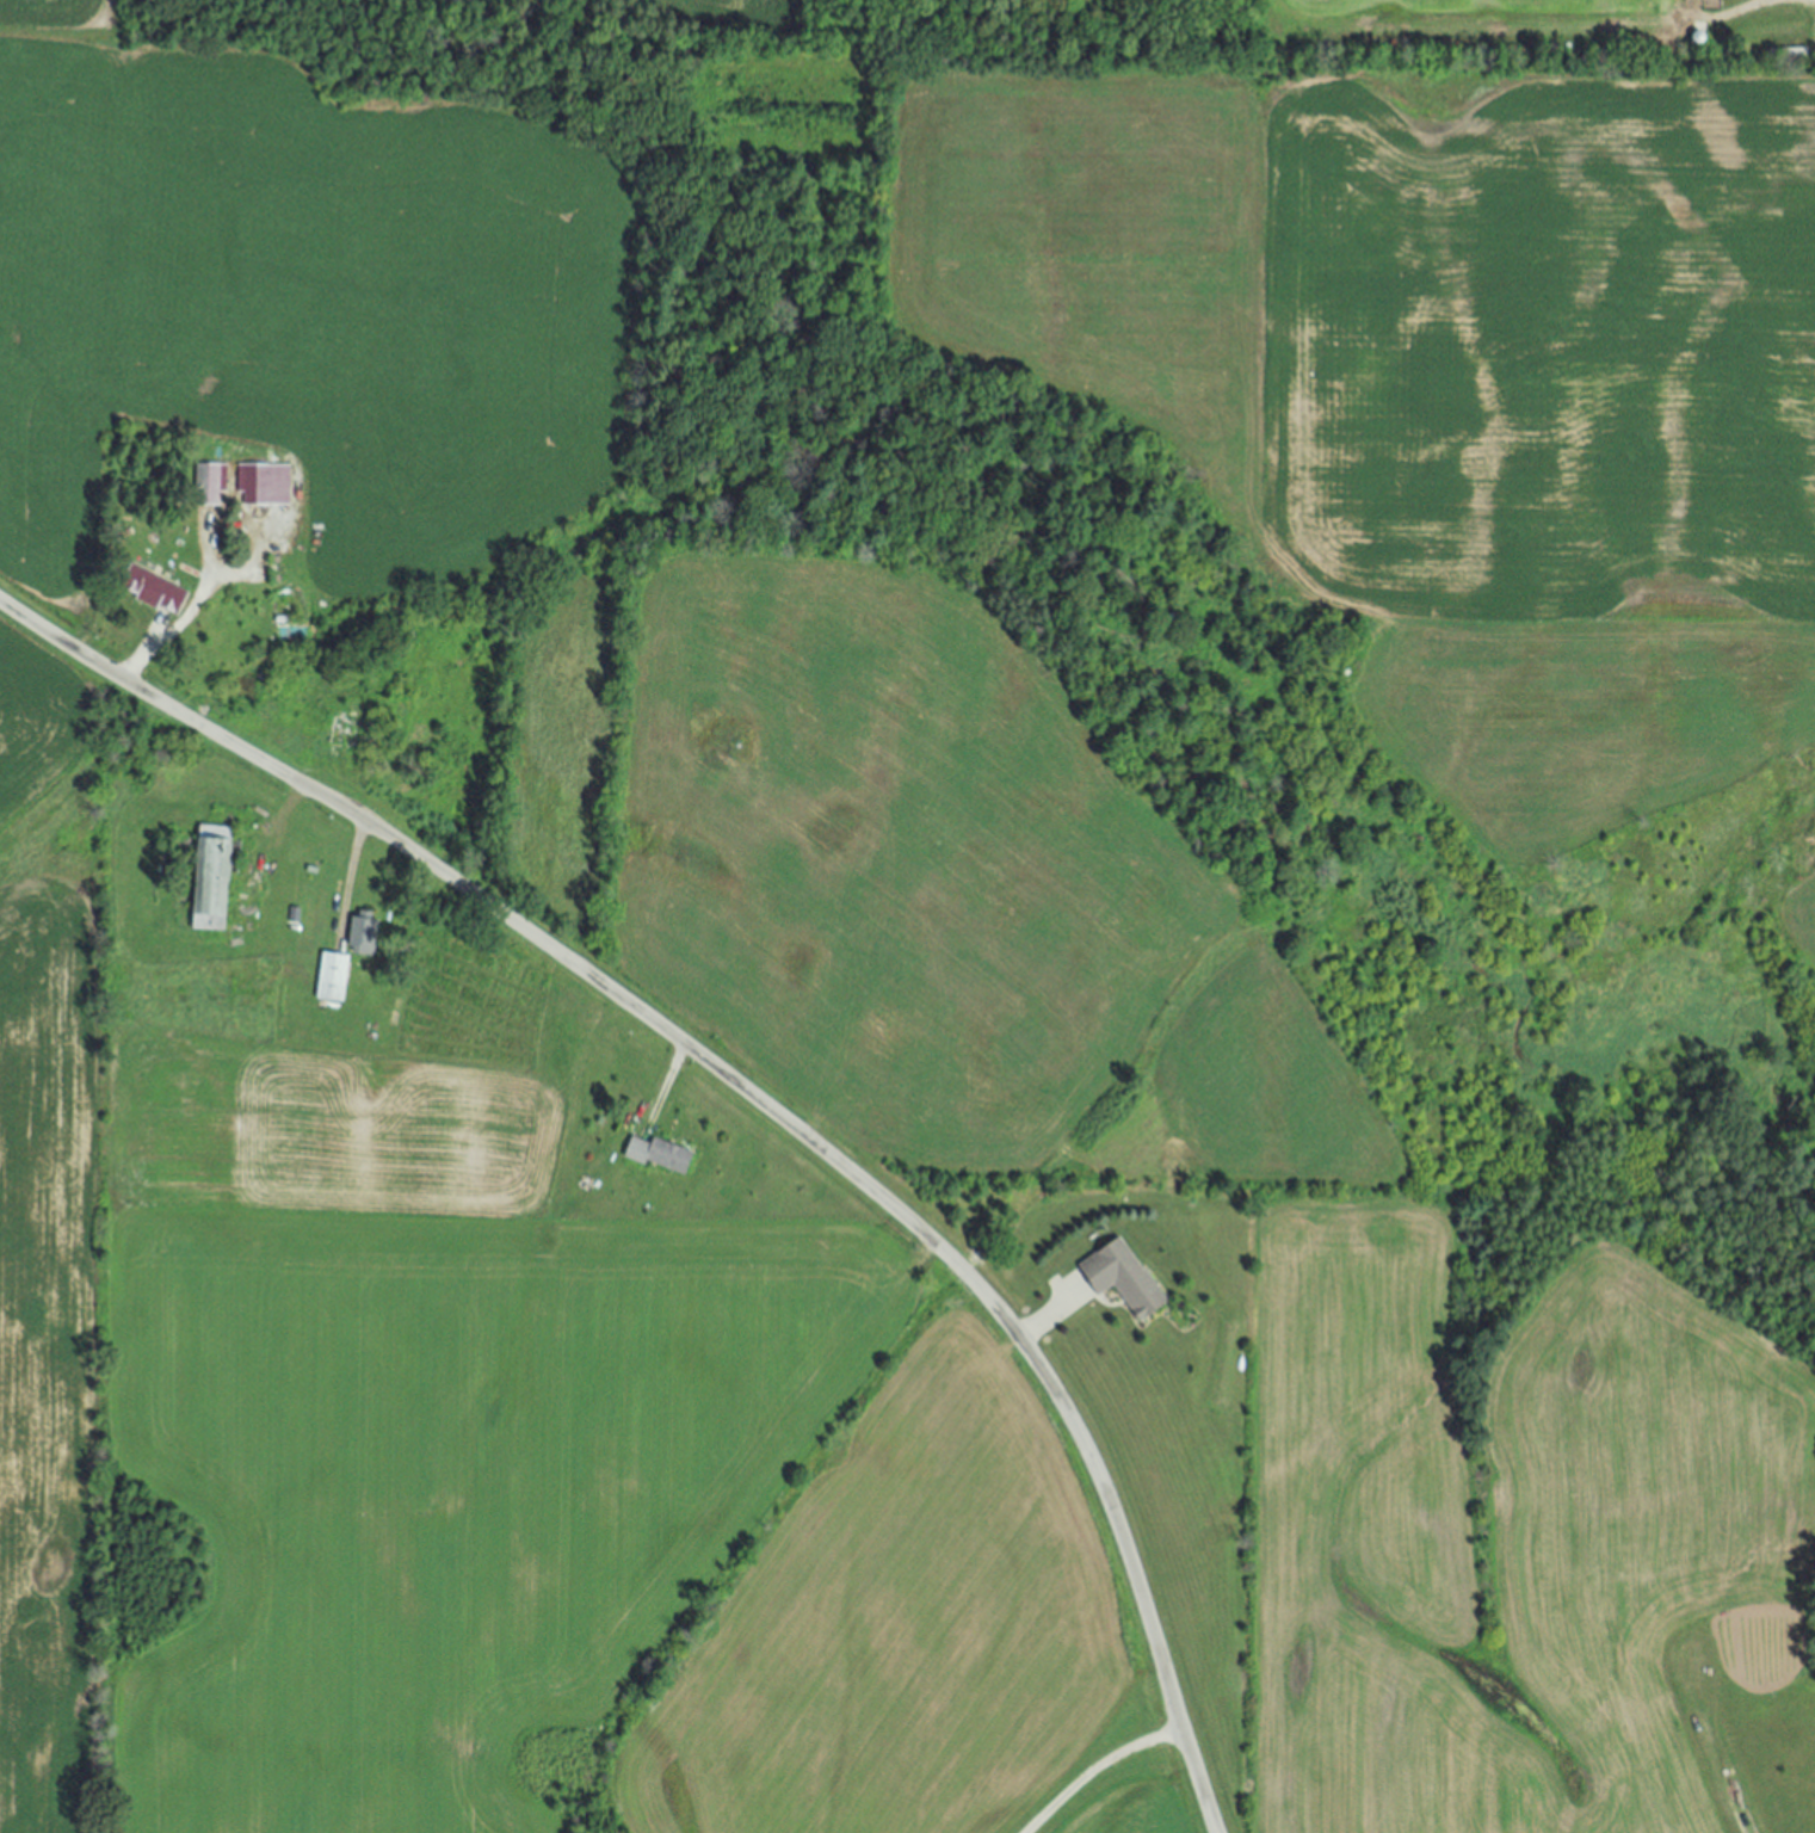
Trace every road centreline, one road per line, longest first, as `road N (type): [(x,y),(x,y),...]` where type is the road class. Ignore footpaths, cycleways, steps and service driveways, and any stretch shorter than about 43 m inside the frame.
road 1 (residential): [(1219,1832),(1103,1482),(1043,1371),(939,1246),(476,894),(0,601)]

